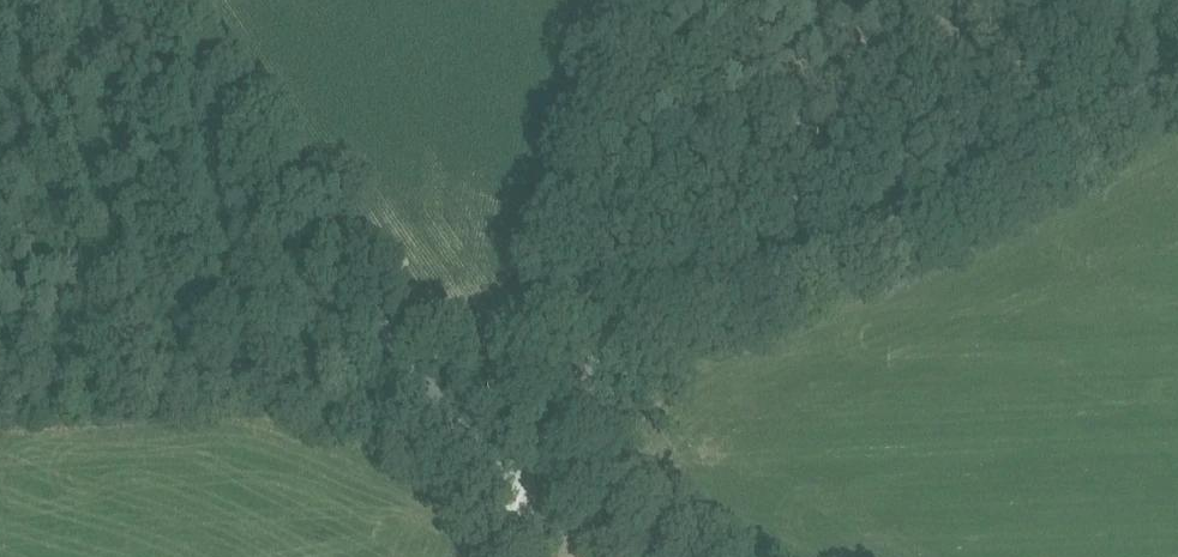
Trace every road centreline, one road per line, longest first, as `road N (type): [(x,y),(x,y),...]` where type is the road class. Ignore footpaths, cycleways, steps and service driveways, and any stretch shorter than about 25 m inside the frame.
road 1 (unclassified): [(581,416),(633,367),(685,334),(832,284),(994,207),(1177,100)]
road 2 (unclassified): [(523,495),(432,391),(165,0)]
road 3 (unclassified): [(581,416),(626,0)]

